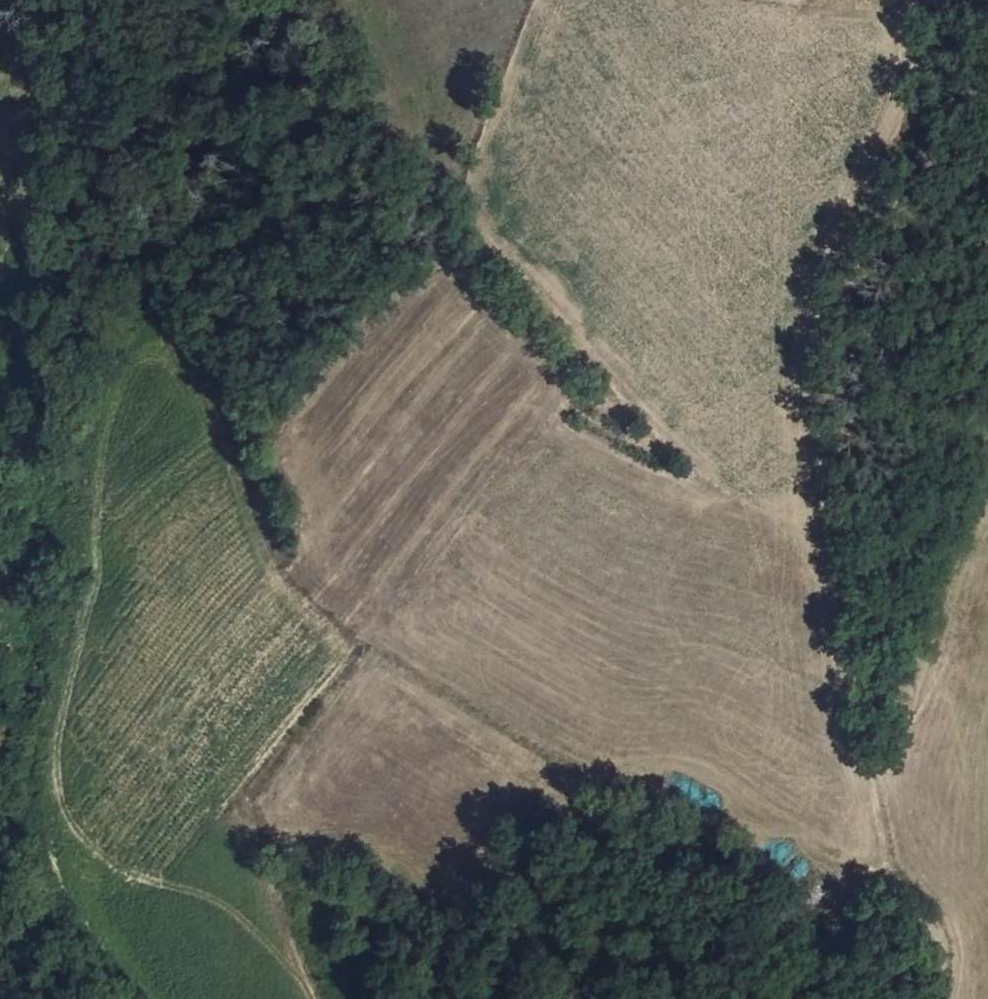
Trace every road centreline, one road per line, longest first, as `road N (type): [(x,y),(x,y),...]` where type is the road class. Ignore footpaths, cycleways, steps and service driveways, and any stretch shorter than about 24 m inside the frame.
road 1 (track): [(947,998),(940,945),(887,848),(868,771)]
road 2 (track): [(243,796),(318,998)]

